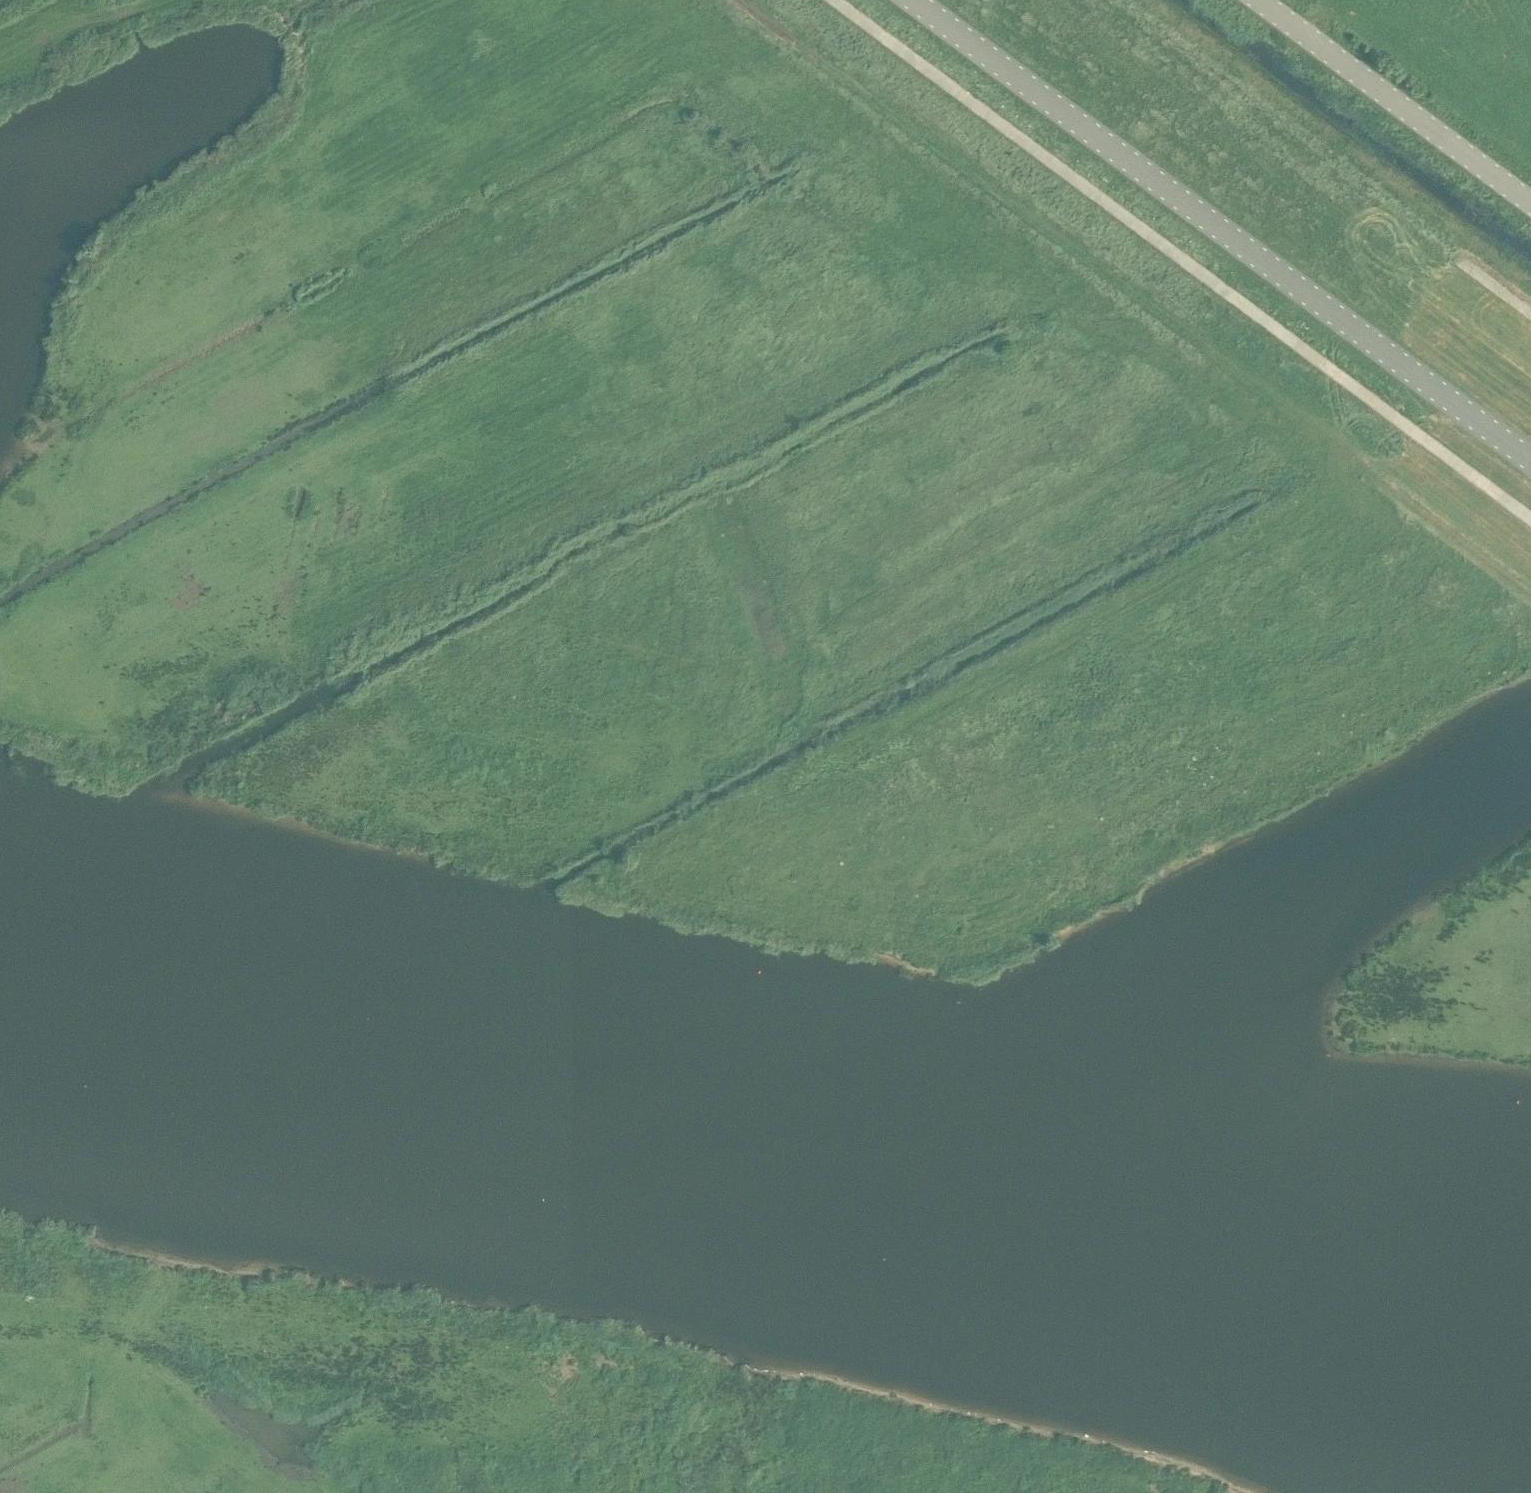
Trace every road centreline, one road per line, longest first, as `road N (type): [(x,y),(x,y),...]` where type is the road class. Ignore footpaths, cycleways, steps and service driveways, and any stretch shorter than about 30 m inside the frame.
road 1 (unclassified): [(917,0),(1530,459)]
road 2 (tertiary): [(1261,0),(1530,201)]

